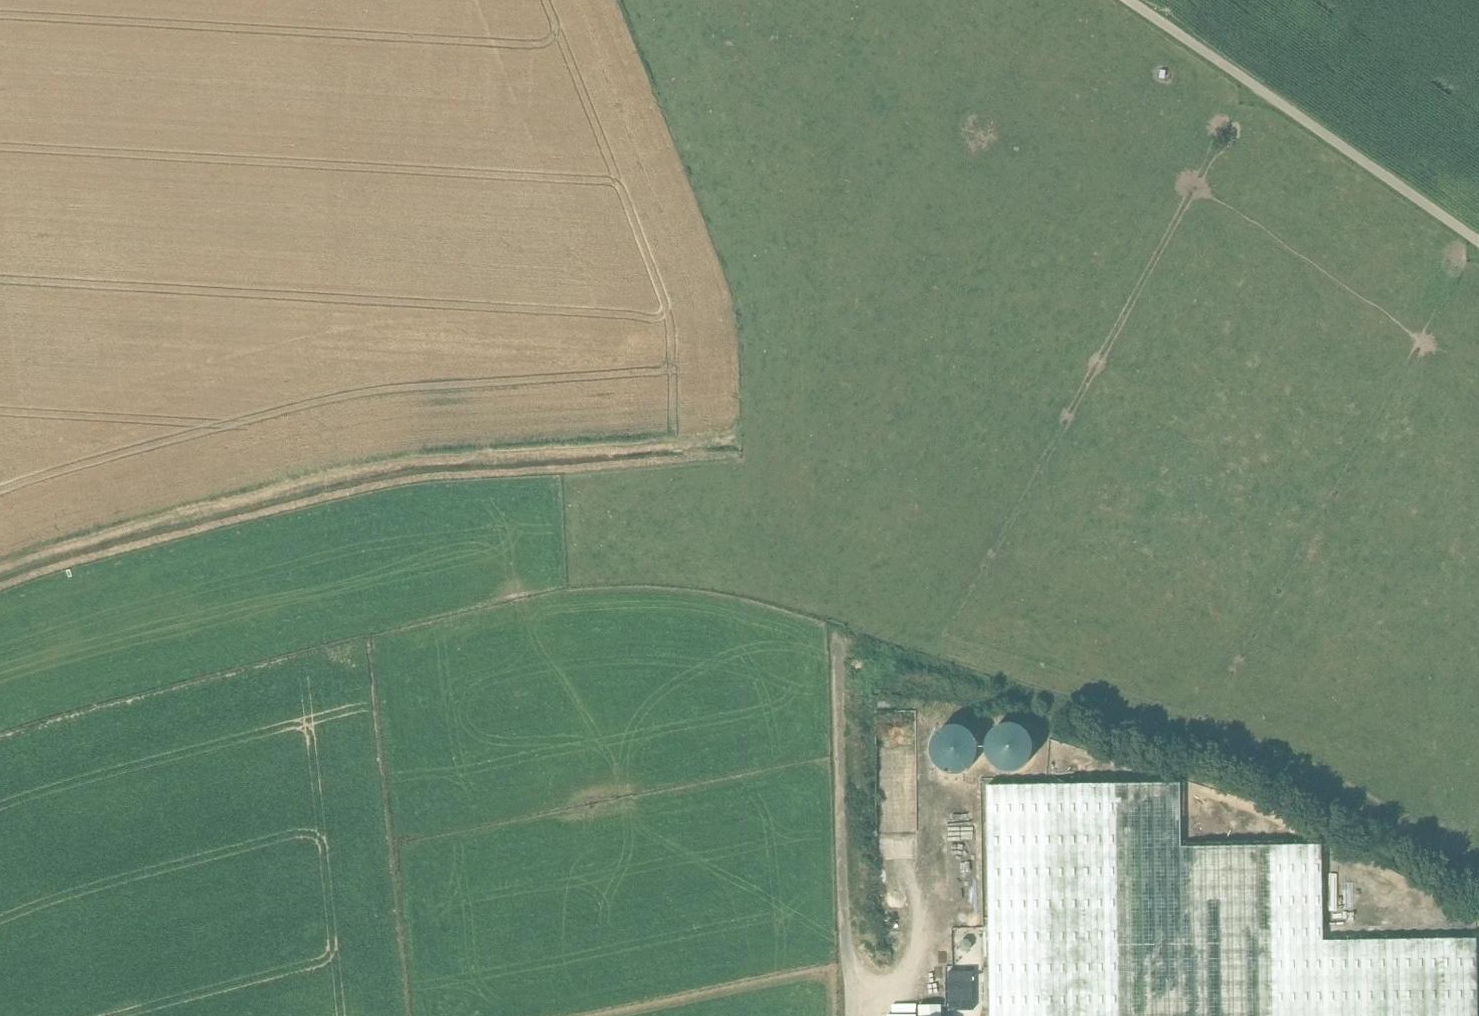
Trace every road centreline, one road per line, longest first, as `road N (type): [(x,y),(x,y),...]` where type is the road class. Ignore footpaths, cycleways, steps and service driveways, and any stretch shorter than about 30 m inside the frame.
road 1 (track): [(0,763),(561,600),(734,598),(817,621),(842,639),(847,670),(853,1001)]
road 2 (track): [(1322,125),(1146,0)]
road 3 (unclassified): [(1478,231),(1322,125)]

